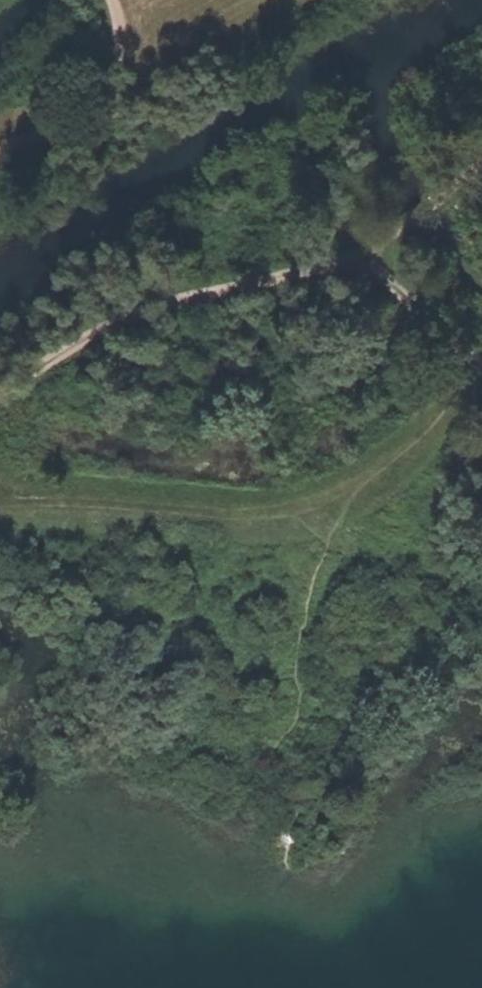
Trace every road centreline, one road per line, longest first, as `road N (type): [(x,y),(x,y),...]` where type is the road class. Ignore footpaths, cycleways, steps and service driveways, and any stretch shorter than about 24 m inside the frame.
road 1 (track): [(481,158),(371,262),(128,326),(0,391)]
road 2 (track): [(481,421),(374,504),(280,523),(180,528),(0,512)]
road 3 (track): [(114,0),(129,69),(95,108),(0,143)]
road 4 (track): [(371,262),(481,385)]

